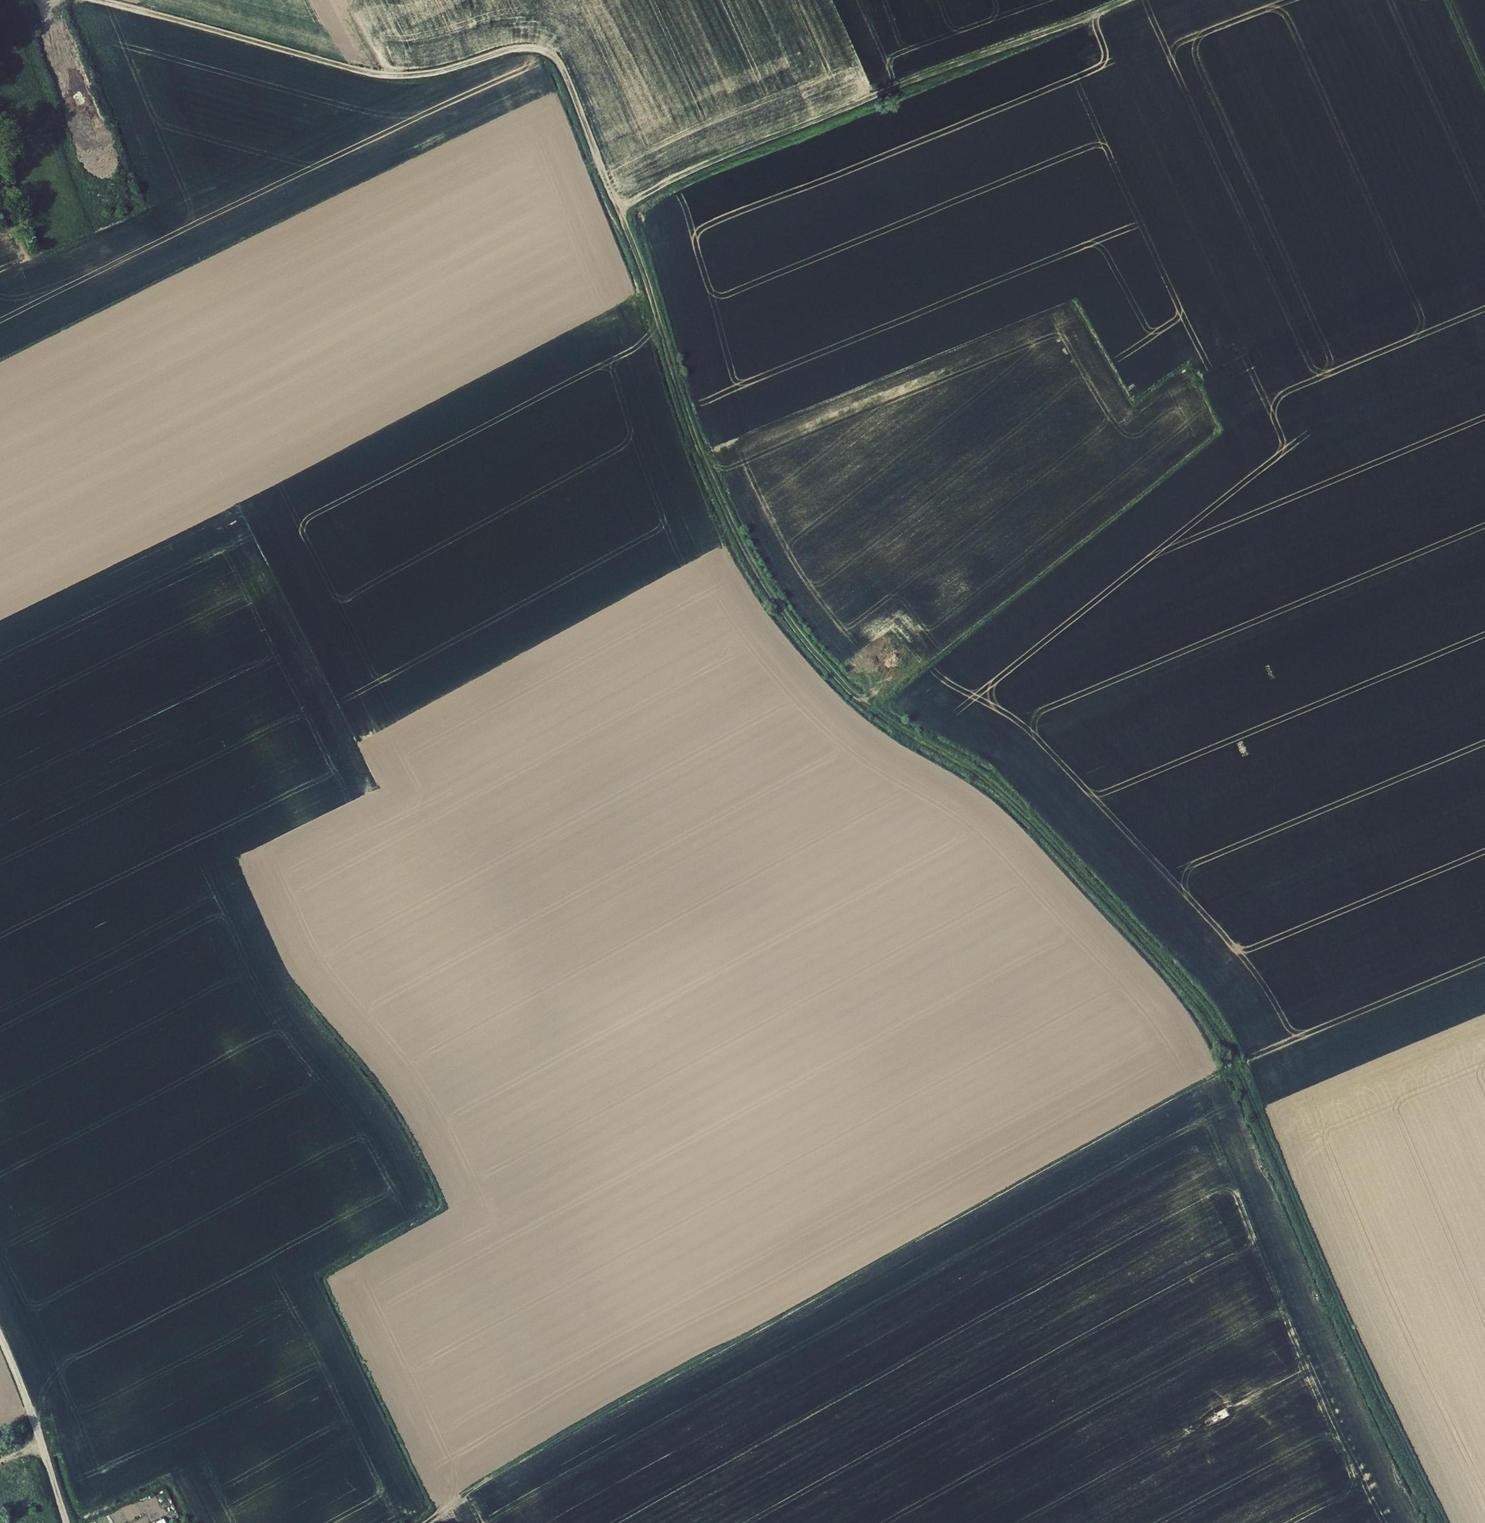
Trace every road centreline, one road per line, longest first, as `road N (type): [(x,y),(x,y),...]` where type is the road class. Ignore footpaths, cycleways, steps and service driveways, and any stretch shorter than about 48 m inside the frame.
road 1 (track): [(618,211),(694,439),(769,596),(860,702),(969,764),(1174,973),(1235,1056),(1441,1522)]
road 2 (track): [(1235,1056),(417,1522)]
road 3 (track): [(88,0),(364,73),(433,73),(527,51),(547,59),(618,211)]
road 4 (track): [(618,211),(668,180),(1134,0)]
road 5 (track): [(0,1336),(59,1502)]

